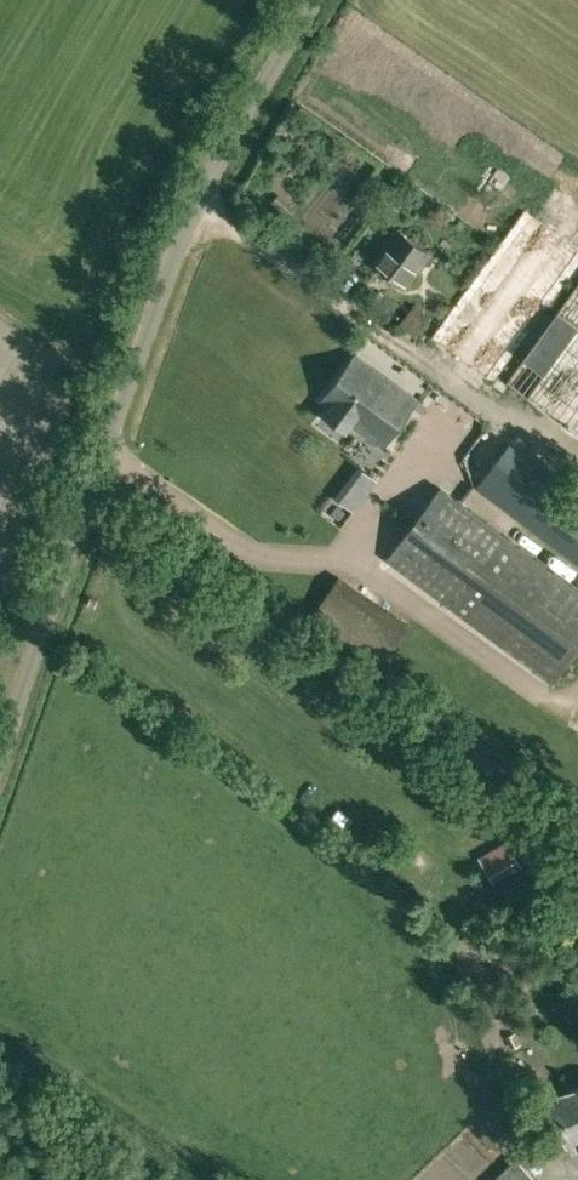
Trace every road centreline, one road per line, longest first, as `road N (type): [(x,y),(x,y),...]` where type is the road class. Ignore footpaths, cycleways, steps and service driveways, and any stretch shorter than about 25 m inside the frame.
road 1 (unclassified): [(0,715),(68,518),(221,160),(316,0)]

